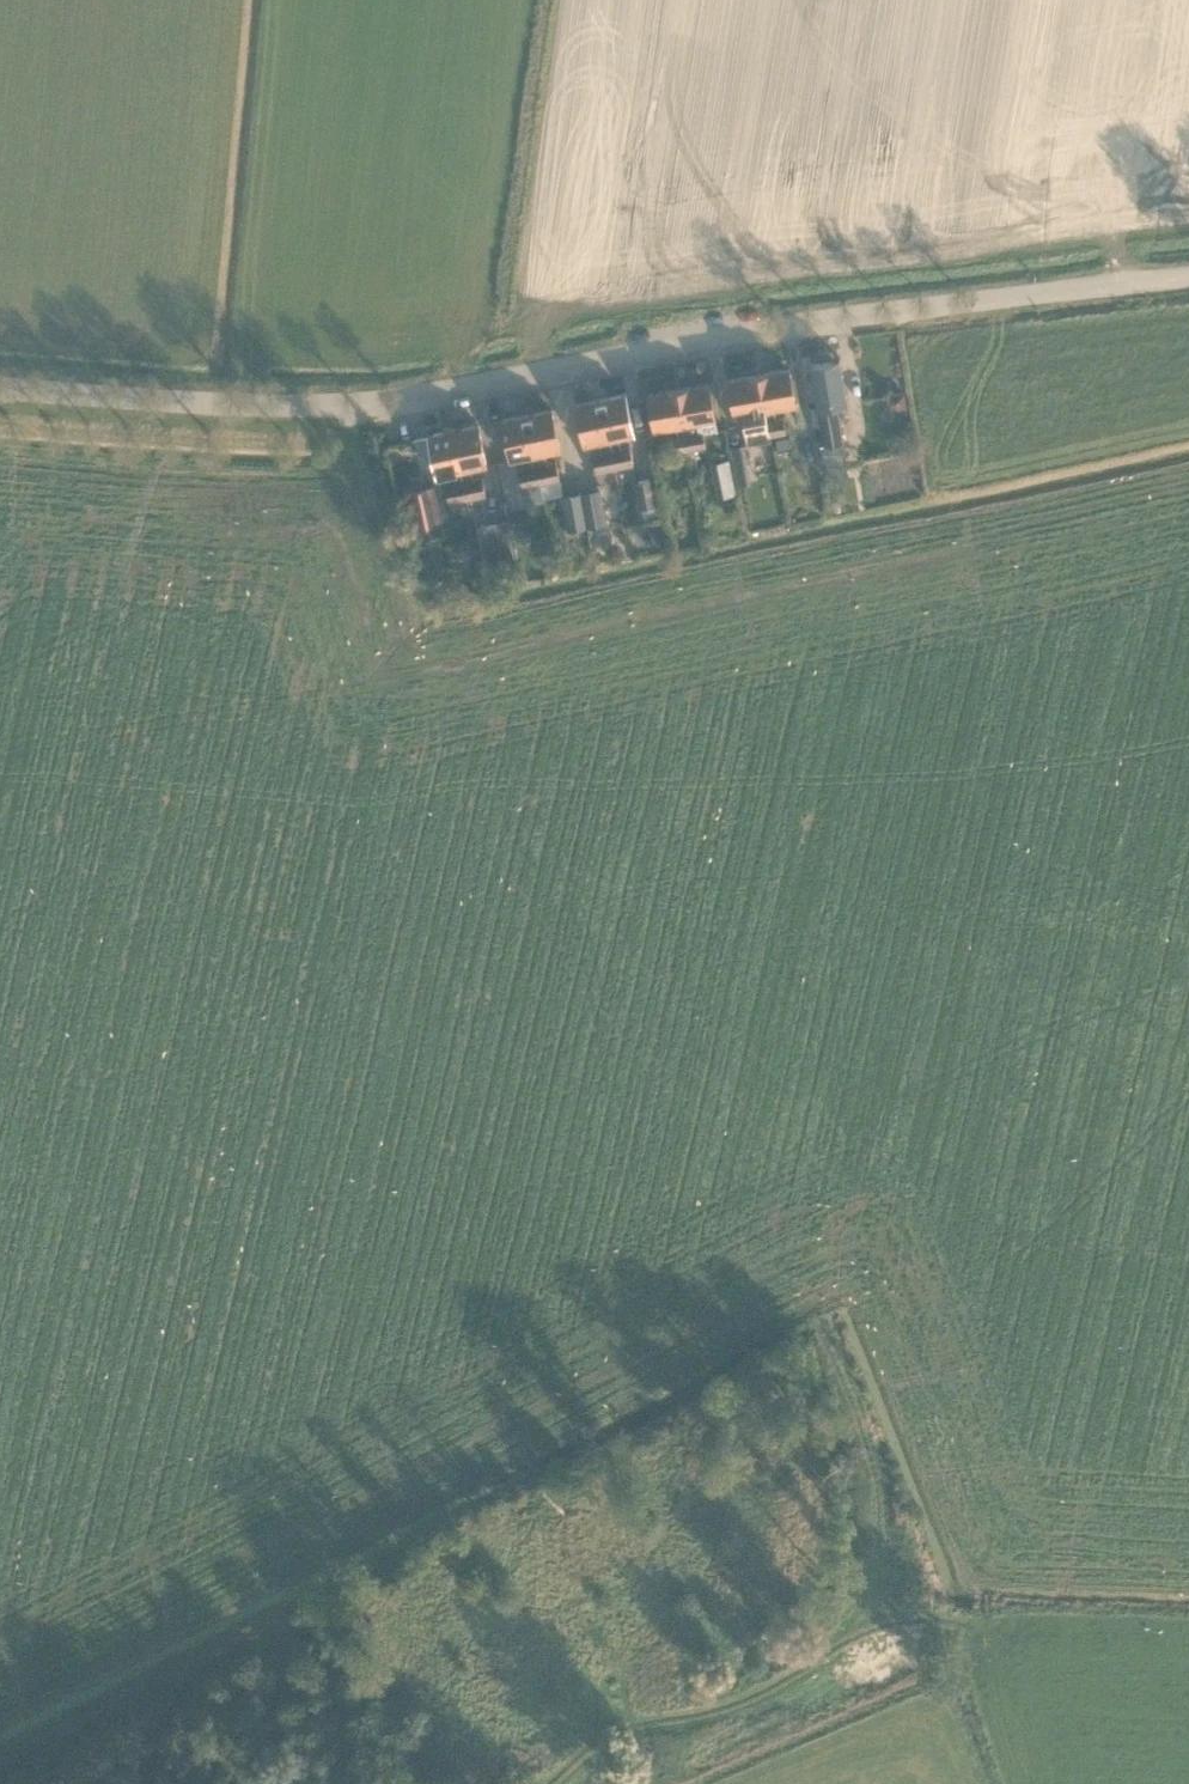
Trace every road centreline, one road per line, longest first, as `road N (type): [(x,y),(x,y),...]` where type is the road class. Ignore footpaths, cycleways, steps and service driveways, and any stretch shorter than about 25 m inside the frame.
road 1 (tertiary): [(1188,275),(840,315),(350,399),(0,385)]
road 2 (track): [(970,1606),(864,1629),(763,1691),(606,1739),(545,1783)]

